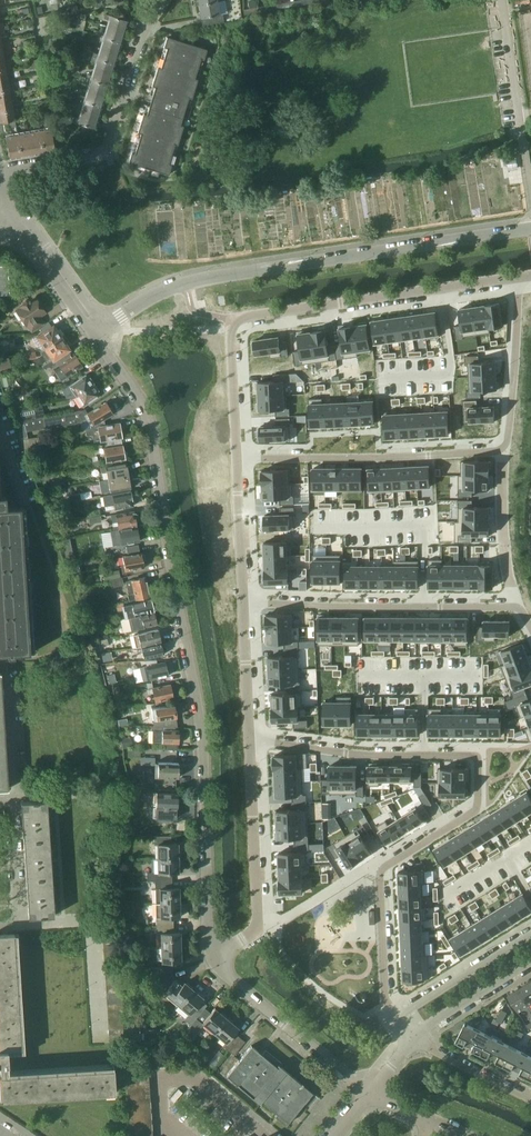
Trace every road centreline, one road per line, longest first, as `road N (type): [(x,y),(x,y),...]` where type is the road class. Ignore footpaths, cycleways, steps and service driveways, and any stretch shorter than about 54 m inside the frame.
road 1 (residential): [(97,328),(150,423),(202,731),(208,941),(215,955)]
road 2 (residential): [(530,228),(204,279),(154,295),(97,328)]
road 3 (residential): [(236,459),(235,321),(522,278)]
road 4 (residential): [(516,607),(243,602)]
road 5 (residential): [(236,459),(504,449)]
road 6 (residential): [(164,0),(138,43),(103,149),(0,169)]
road 7 (residential): [(215,955),(258,930),(247,738)]
road 8 (residential): [(247,738),(384,756),(476,756)]
road 9 (residential): [(215,955),(263,1006),(372,1094)]
road 10 (residential): [(504,449),(522,278)]
road 11 (residential): [(380,868),(478,810),(476,756)]
road 12 (residential): [(516,607),(504,556),(504,449)]
road 13 (residential): [(530,935),(398,1019)]
road 14 (residential): [(380,868),(387,1010),(398,1019)]
road 15 (residential): [(97,328),(9,214)]
road 16 (residential): [(243,602),(236,459)]
road 17 (residential): [(413,1039),(530,961)]
road 18 (residential): [(247,738),(243,602)]
road 19 (residential): [(530,1100),(413,1039)]

